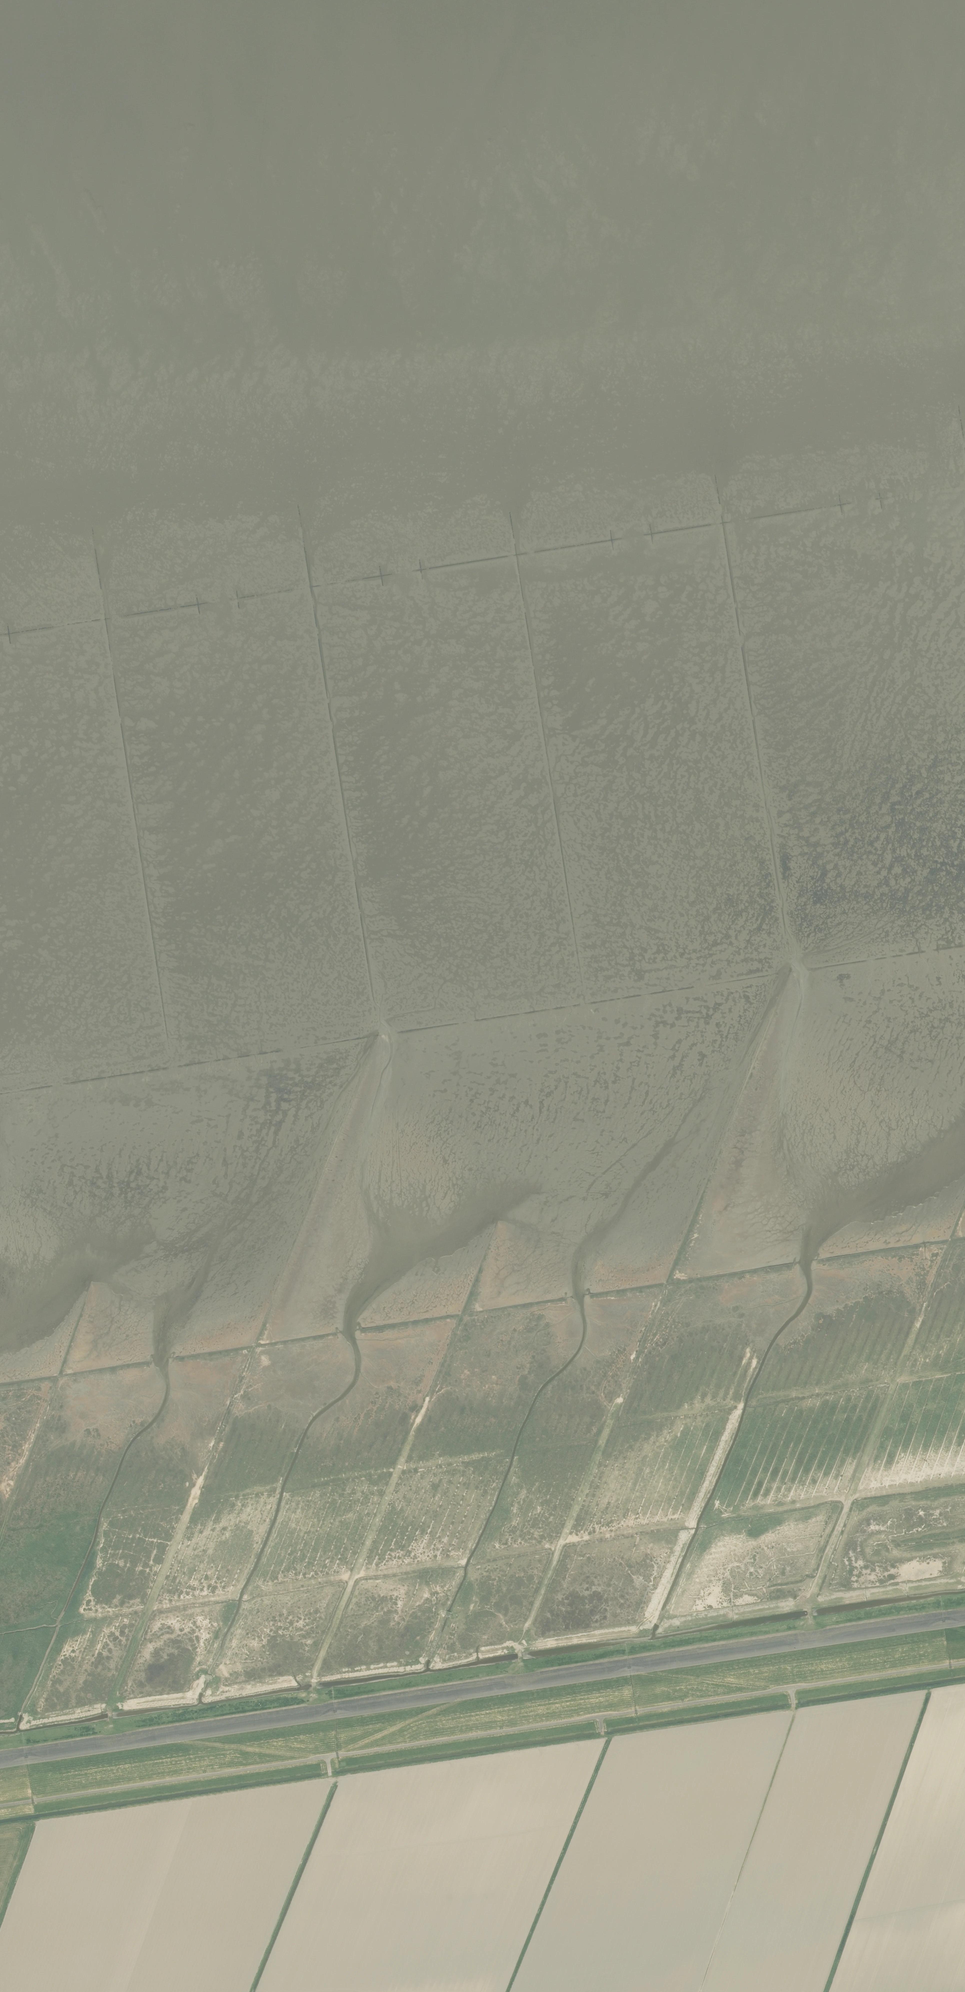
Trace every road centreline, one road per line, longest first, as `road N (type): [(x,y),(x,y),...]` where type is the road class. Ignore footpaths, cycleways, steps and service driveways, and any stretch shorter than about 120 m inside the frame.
road 1 (track): [(0,1767),(964,1623)]
road 2 (track): [(638,1671),(781,1689)]
road 3 (track): [(182,1739),(321,1757)]
road 4 (track): [(342,1753),(467,1696)]

